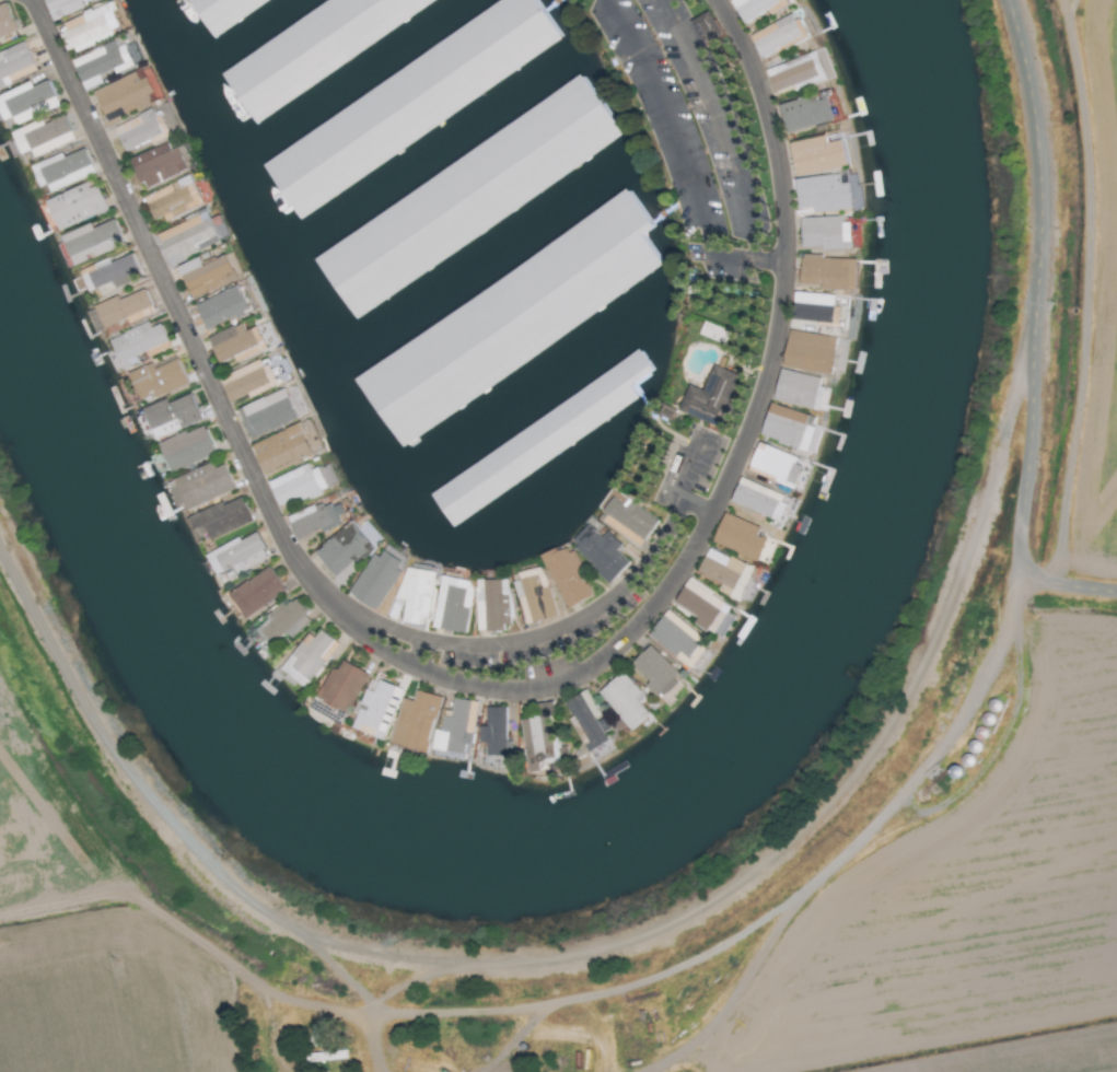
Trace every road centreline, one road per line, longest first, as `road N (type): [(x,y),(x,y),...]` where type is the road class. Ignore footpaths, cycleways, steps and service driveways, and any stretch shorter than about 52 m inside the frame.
road 1 (residential): [(341,618),(280,532),(34,0)]
road 2 (residential): [(1116,594),(1043,581),(1022,554),(1035,149),(1004,0)]
road 3 (residential): [(714,0),(766,120),(783,263),(756,412),(709,518)]
road 4 (residential): [(709,518),(666,592),(626,639),(583,673),(544,689),(481,692),(439,680),(341,618)]
road 5 (residential): [(341,618),(418,641),(489,644),(549,630),(608,599),(654,552),(679,503)]

